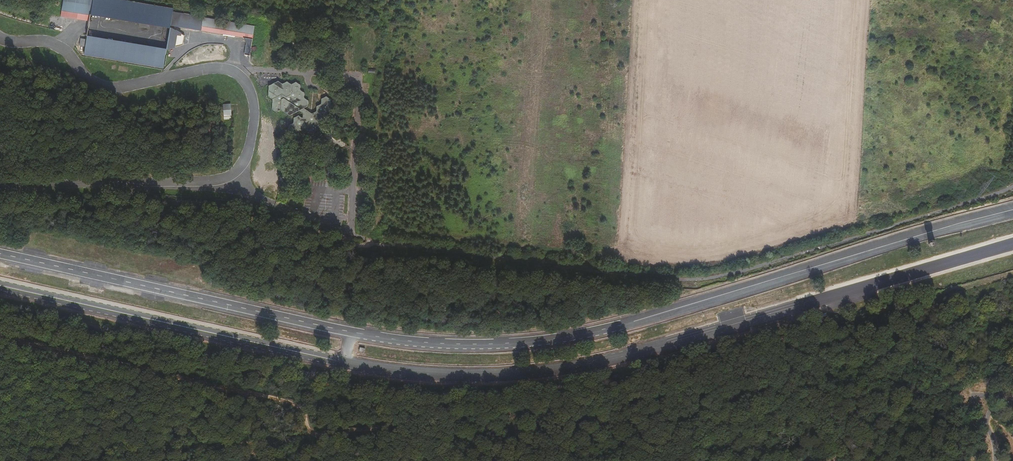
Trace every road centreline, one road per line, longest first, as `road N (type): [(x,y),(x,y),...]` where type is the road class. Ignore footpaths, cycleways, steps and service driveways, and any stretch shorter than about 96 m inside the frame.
road 1 (unclassified): [(1012,190),(708,278),(366,244)]

